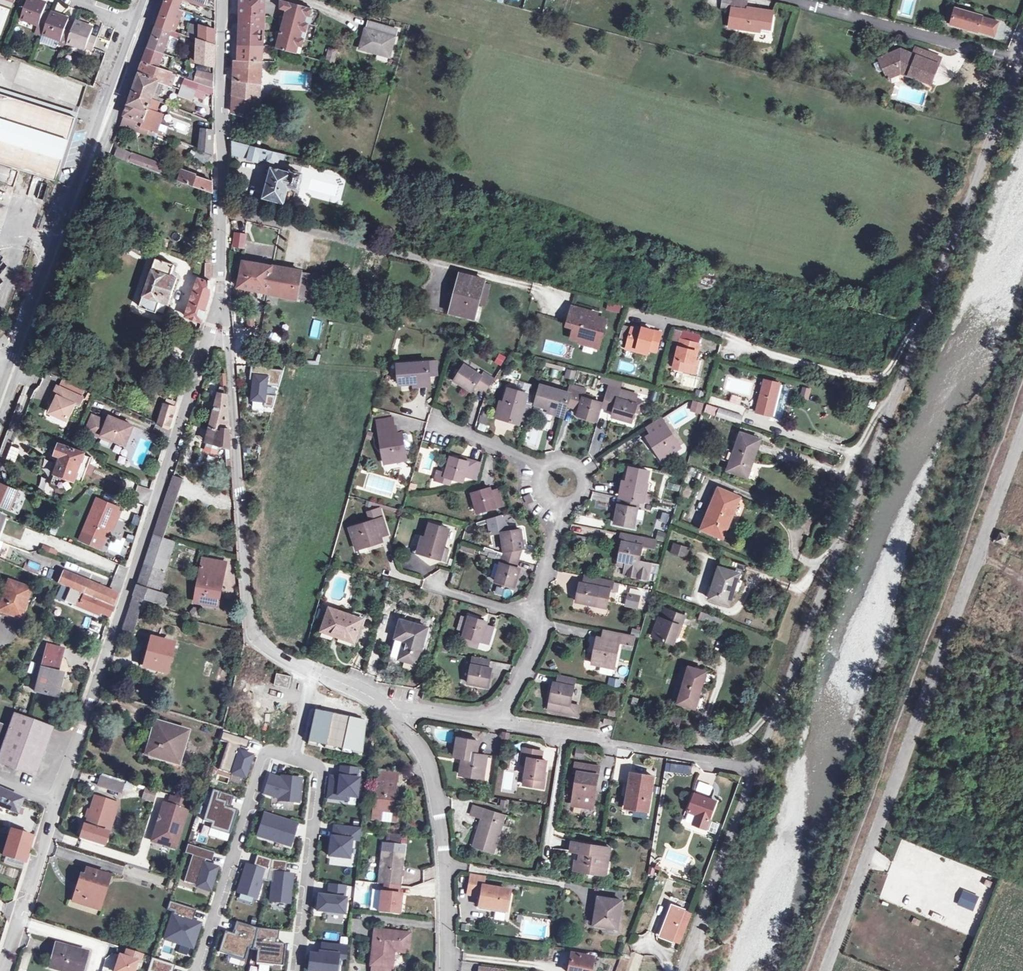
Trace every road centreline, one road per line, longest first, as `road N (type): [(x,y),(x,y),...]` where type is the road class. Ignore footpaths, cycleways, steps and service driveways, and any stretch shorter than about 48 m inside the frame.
road 1 (residential): [(754,769),(1022,55)]
road 2 (unclassified): [(824,970),(1022,437)]
road 3 (residential): [(58,801),(223,279)]
road 4 (residential): [(223,279),(256,633),(311,668)]
road 5 (primary): [(135,37),(0,397)]
road 6 (residential): [(377,702),(430,761),(448,863),(449,970)]
road 7 (residential): [(225,0),(223,279)]
road 8 (residential): [(494,723),(754,769)]
road 9 (residential): [(295,755),(264,755),(198,970)]
road 10 (residential): [(494,723),(542,632),(535,614),(563,503)]
road 11 (residential): [(296,970),(317,772),(307,761)]
road 12 (residential): [(682,970),(754,769)]
road 13 (residential): [(2,970),(58,801)]
road 14 (residential): [(546,471),(436,420)]

